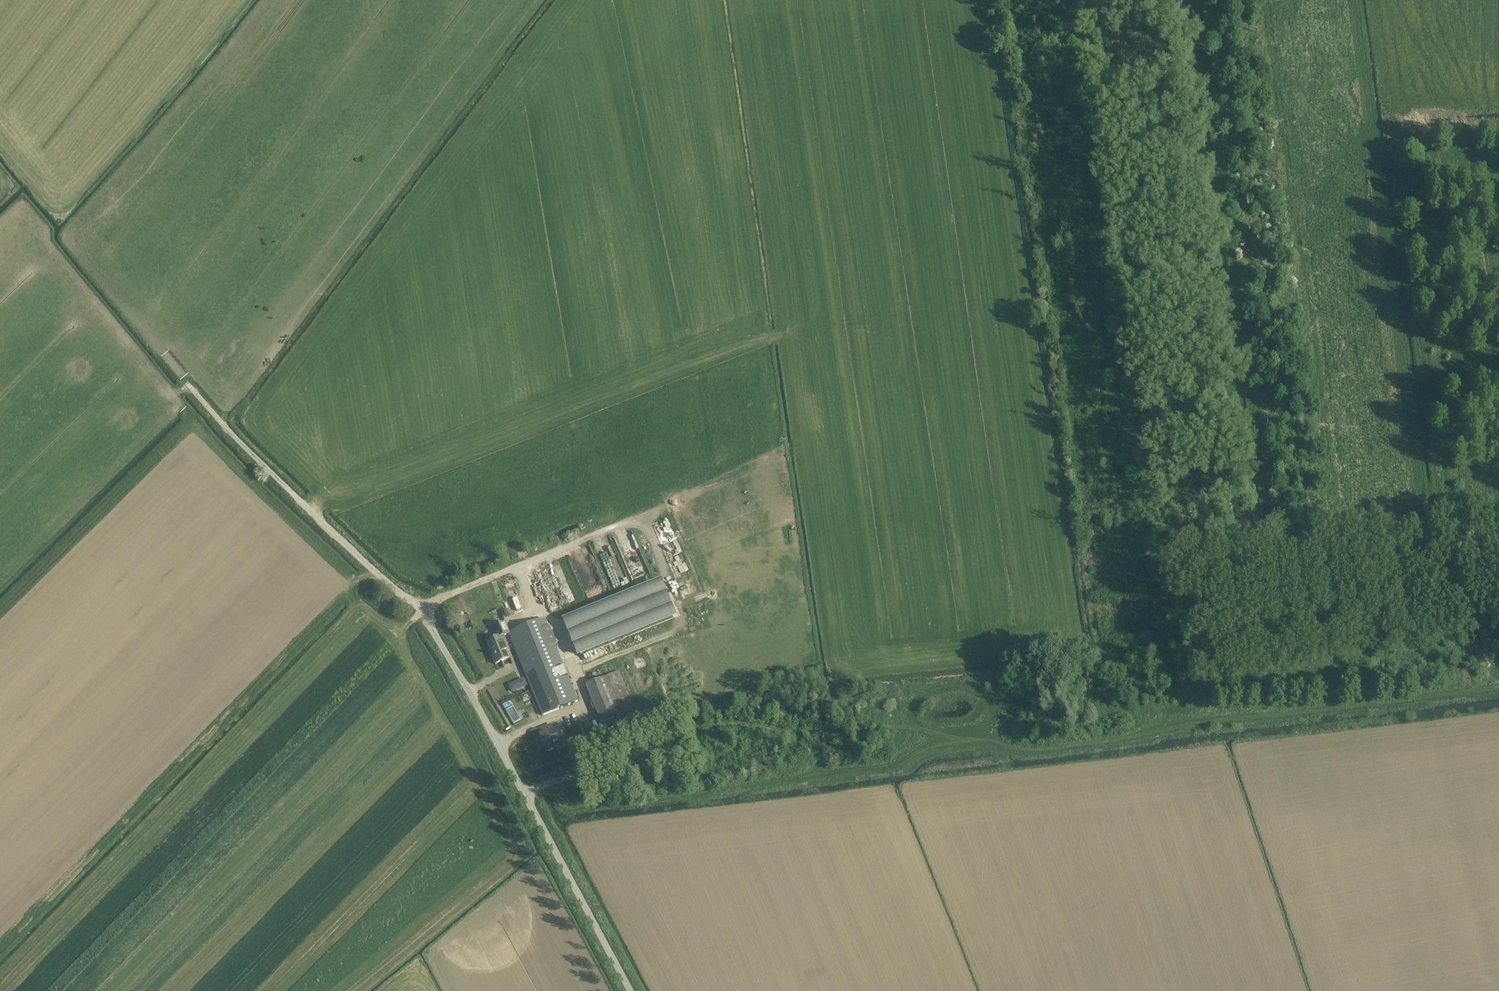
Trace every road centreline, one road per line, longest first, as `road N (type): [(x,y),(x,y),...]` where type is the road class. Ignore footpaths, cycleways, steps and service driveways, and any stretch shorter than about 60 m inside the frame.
road 1 (unclassified): [(632,990),(420,609),(189,385)]

